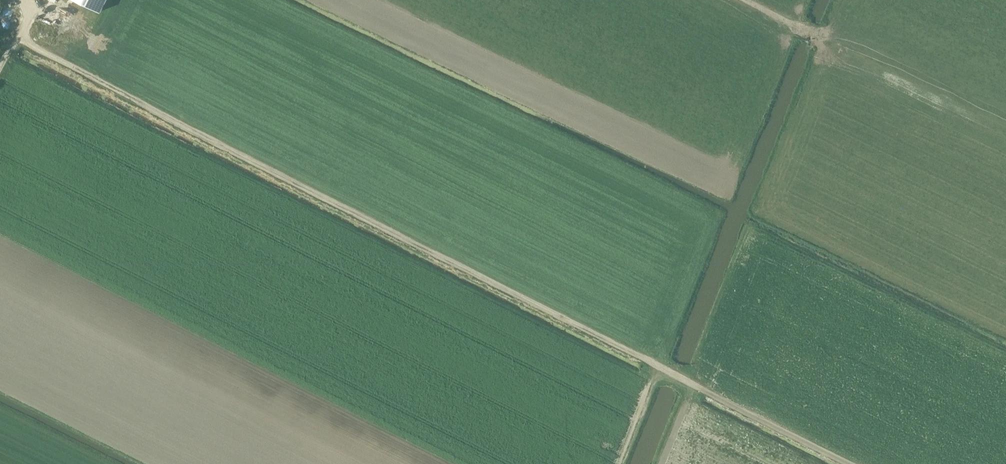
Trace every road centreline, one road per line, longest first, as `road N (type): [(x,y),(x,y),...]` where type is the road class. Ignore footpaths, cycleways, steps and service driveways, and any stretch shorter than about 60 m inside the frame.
road 1 (track): [(850,463),(16,40)]

